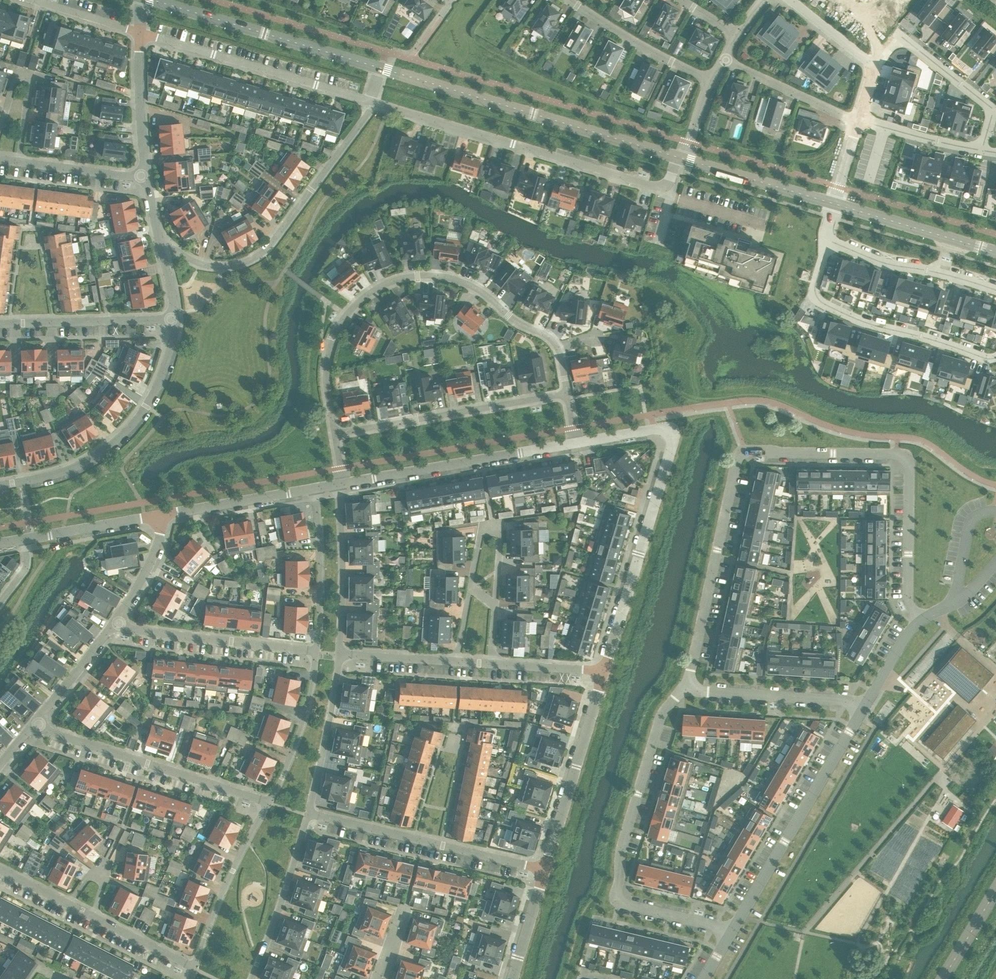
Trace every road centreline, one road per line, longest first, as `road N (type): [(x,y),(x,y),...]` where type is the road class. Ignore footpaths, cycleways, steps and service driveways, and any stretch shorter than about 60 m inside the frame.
road 1 (residential): [(687,691),(745,452),(896,454),(908,461),(908,604),(923,620)]
road 2 (residential): [(336,435),(326,383),(332,343),(345,314),(389,282),(428,275),(461,281),(560,348)]
road 3 (residential): [(731,935),(617,897),(665,709),(687,691)]
road 4 (residential): [(676,156),(668,183),(655,188),(372,102)]
road 5 (tertiary): [(382,68),(676,156)]
road 6 (residential): [(164,254),(218,267),(268,250),(372,102)]
road 7 (residential): [(0,487),(65,474),(131,428),(168,360),(176,315)]
road 8 (residential): [(731,935),(864,708)]
road 9 (residential): [(605,672),(674,437),(667,428)]
road 10 (residential): [(830,240),(815,282),(821,302),(876,326),(995,356)]
road 11 (residential): [(270,804),(36,725)]
road 12 (residential): [(372,102),(139,33)]
road 13 (residential): [(545,870),(309,814)]
road 14 (tertiary): [(152,0),(382,68)]
road 15 (residential): [(336,435),(568,394)]
road 16 (residential): [(344,485),(576,444)]
road 17 (residential): [(545,870),(605,672)]
road 18 (residential): [(316,652),(116,626)]
road 19 (residential): [(270,804),(196,968)]
road 20 (residential): [(864,708),(687,691)]
road 21 (residential): [(0,320),(176,315)]
road 22 (residential): [(20,161),(36,72),(18,67),(0,129)]
road 23 (residential): [(252,978),(309,814)]
road 24 (residential): [(995,290),(830,240)]
road 25 (residential): [(340,654),(340,485)]
road 26 (tertiary): [(834,203),(995,253)]
road 27 (residential): [(495,606),(501,522),(483,523),(471,587)]
road 28 (residential): [(711,81),(568,0)]
road 29 (residential): [(309,814),(340,654)]
road 30 (residential): [(316,490),(316,652)]
road 31 (residential): [(316,652),(303,728),(270,804)]
road 32 (residential): [(159,517),(316,490)]
road 33 (residential): [(993,107),(903,37),(874,66)]
road 34 (tertiary): [(686,159),(834,203)]
road 35 (residential): [(724,59),(856,121)]
road 36 (residential): [(144,176),(139,33)]
road 37 (residential): [(25,540),(159,517)]
road 38 (residential): [(856,121),(982,150)]
road 39 (residential): [(36,725),(116,626)]
road 40 (residential): [(20,161),(144,176)]
road 41 (residential): [(116,626),(156,555),(159,517)]

